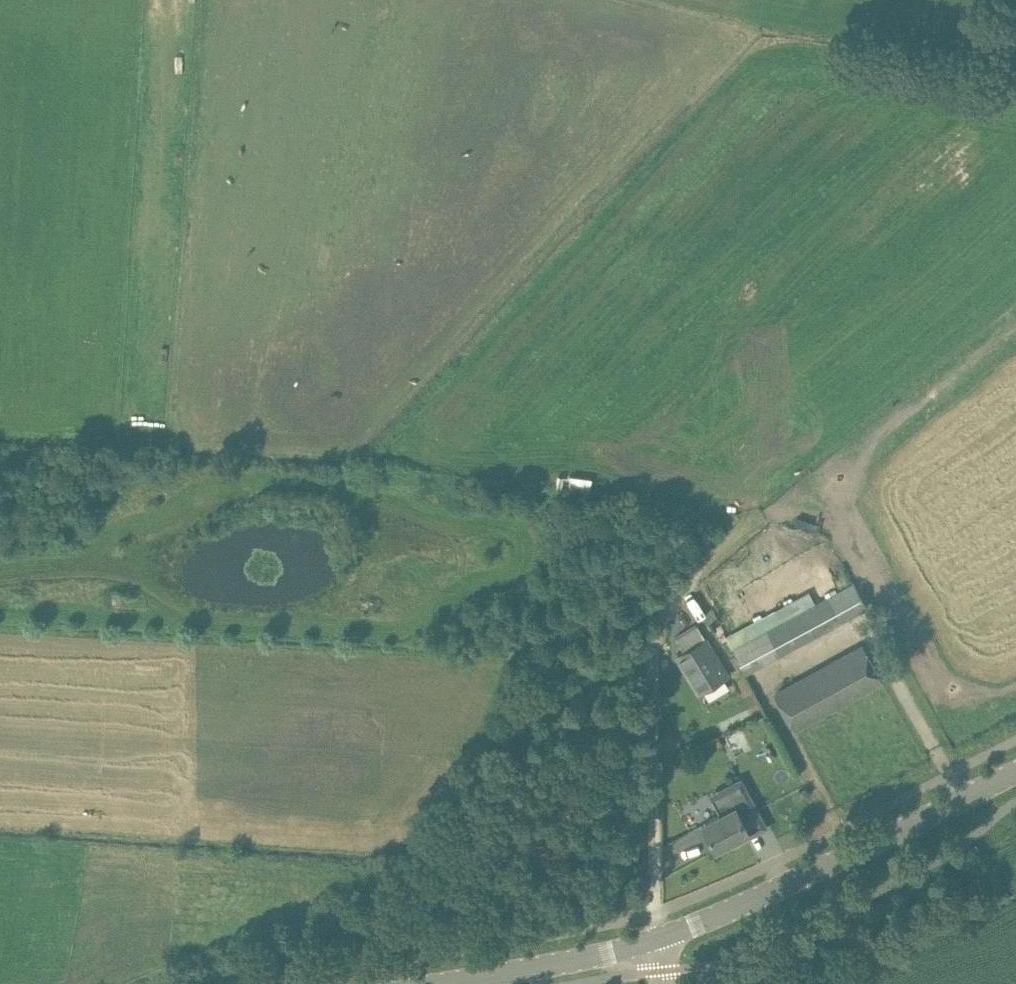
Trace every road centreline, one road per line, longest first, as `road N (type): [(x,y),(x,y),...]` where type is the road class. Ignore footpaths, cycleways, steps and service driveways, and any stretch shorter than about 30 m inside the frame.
road 1 (tertiary): [(657,940),(1015,771)]
road 2 (tertiary): [(439,983),(657,940)]

